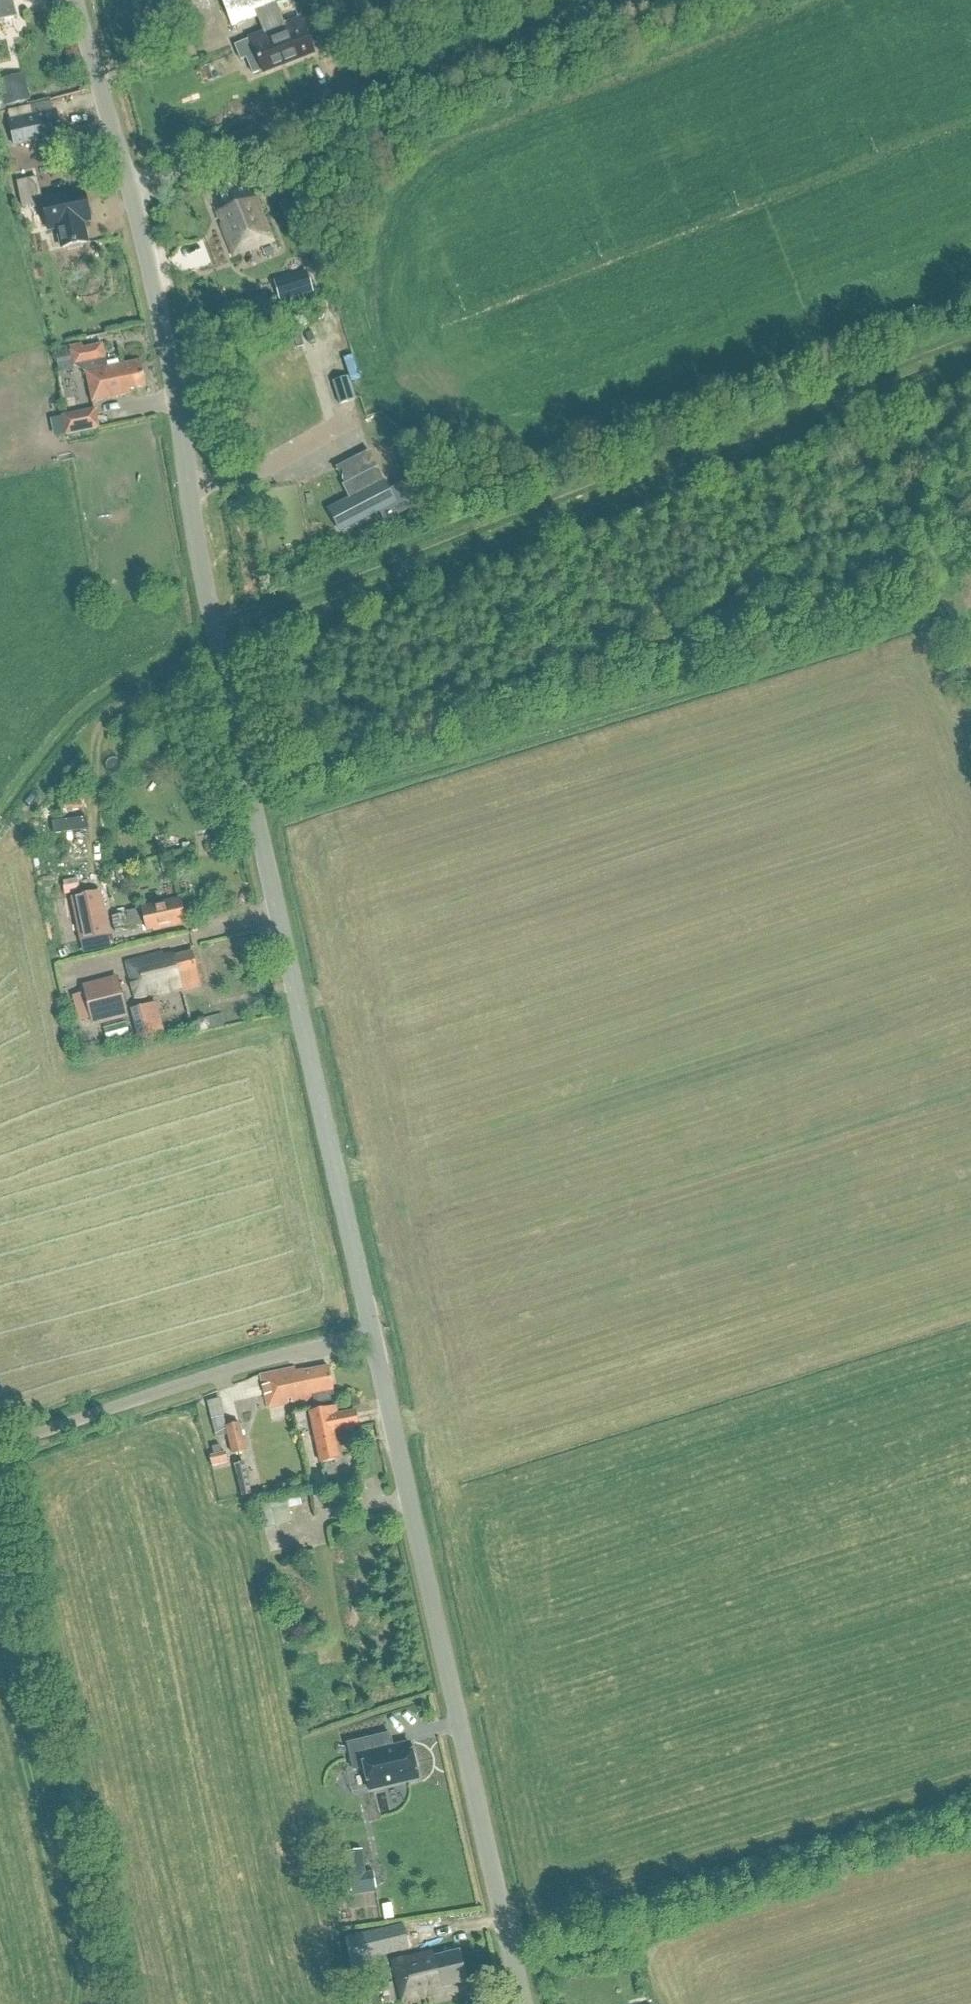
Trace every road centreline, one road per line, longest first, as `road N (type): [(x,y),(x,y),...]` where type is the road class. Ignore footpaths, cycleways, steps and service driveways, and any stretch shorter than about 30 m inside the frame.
road 1 (tertiary): [(373,1338),(213,626),(154,282),(129,191)]
road 2 (track): [(251,656),(970,369)]
road 3 (track): [(258,612),(970,341)]
road 4 (track): [(255,819),(970,595)]
road 5 (tertiary): [(524,2003),(373,1338)]
road 6 (unclassified): [(129,191),(620,0)]
road 7 (unclassified): [(0,1447),(245,1366),(373,1338)]
road 8 (track): [(970,648),(872,408)]
road 9 (tertiary): [(129,191),(74,0)]

